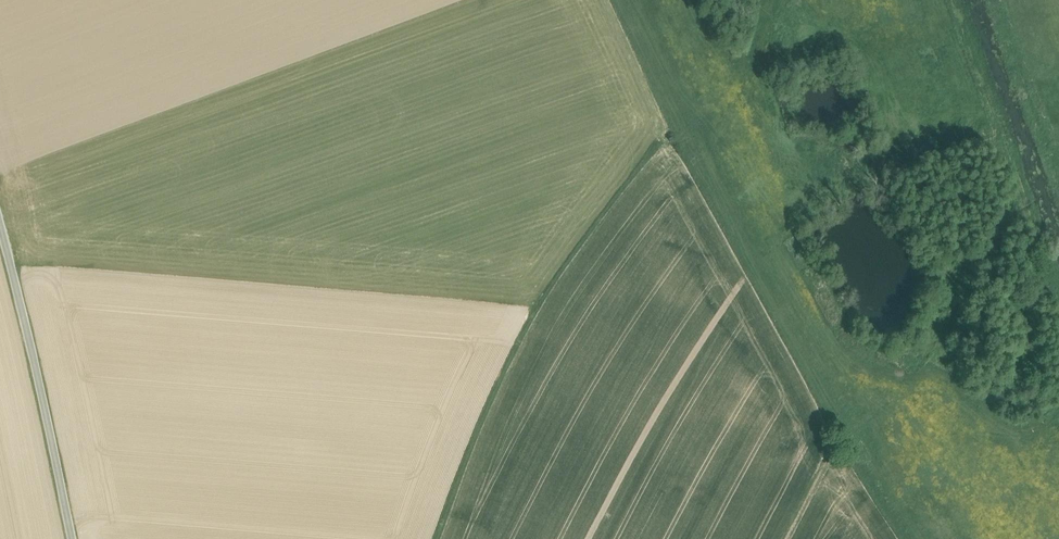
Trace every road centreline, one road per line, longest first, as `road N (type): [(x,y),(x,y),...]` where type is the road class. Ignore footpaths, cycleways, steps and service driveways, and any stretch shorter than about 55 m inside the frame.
road 1 (tertiary): [(72,538),(0,227)]

